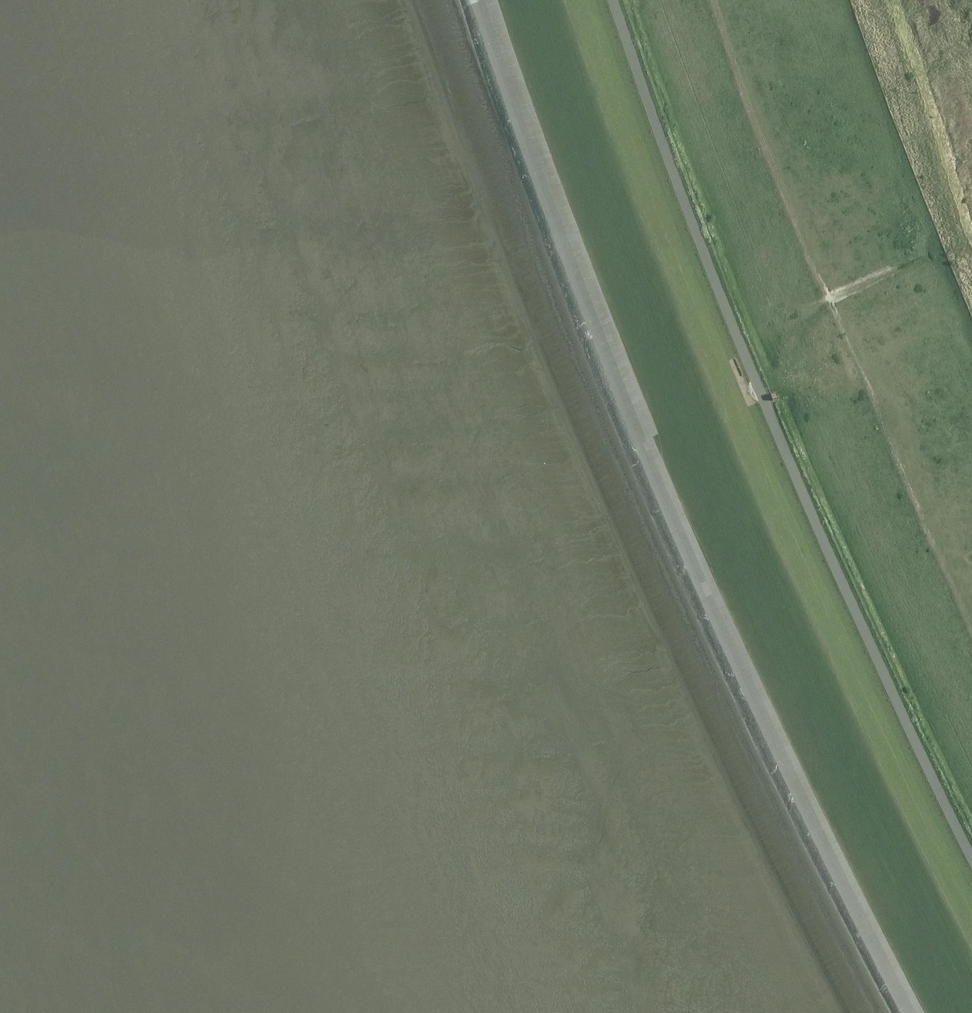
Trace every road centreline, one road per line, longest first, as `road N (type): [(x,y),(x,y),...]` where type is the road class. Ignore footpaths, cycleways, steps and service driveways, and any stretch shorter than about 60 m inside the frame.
road 1 (track): [(912,1012),(701,575),(563,238),(480,0)]

